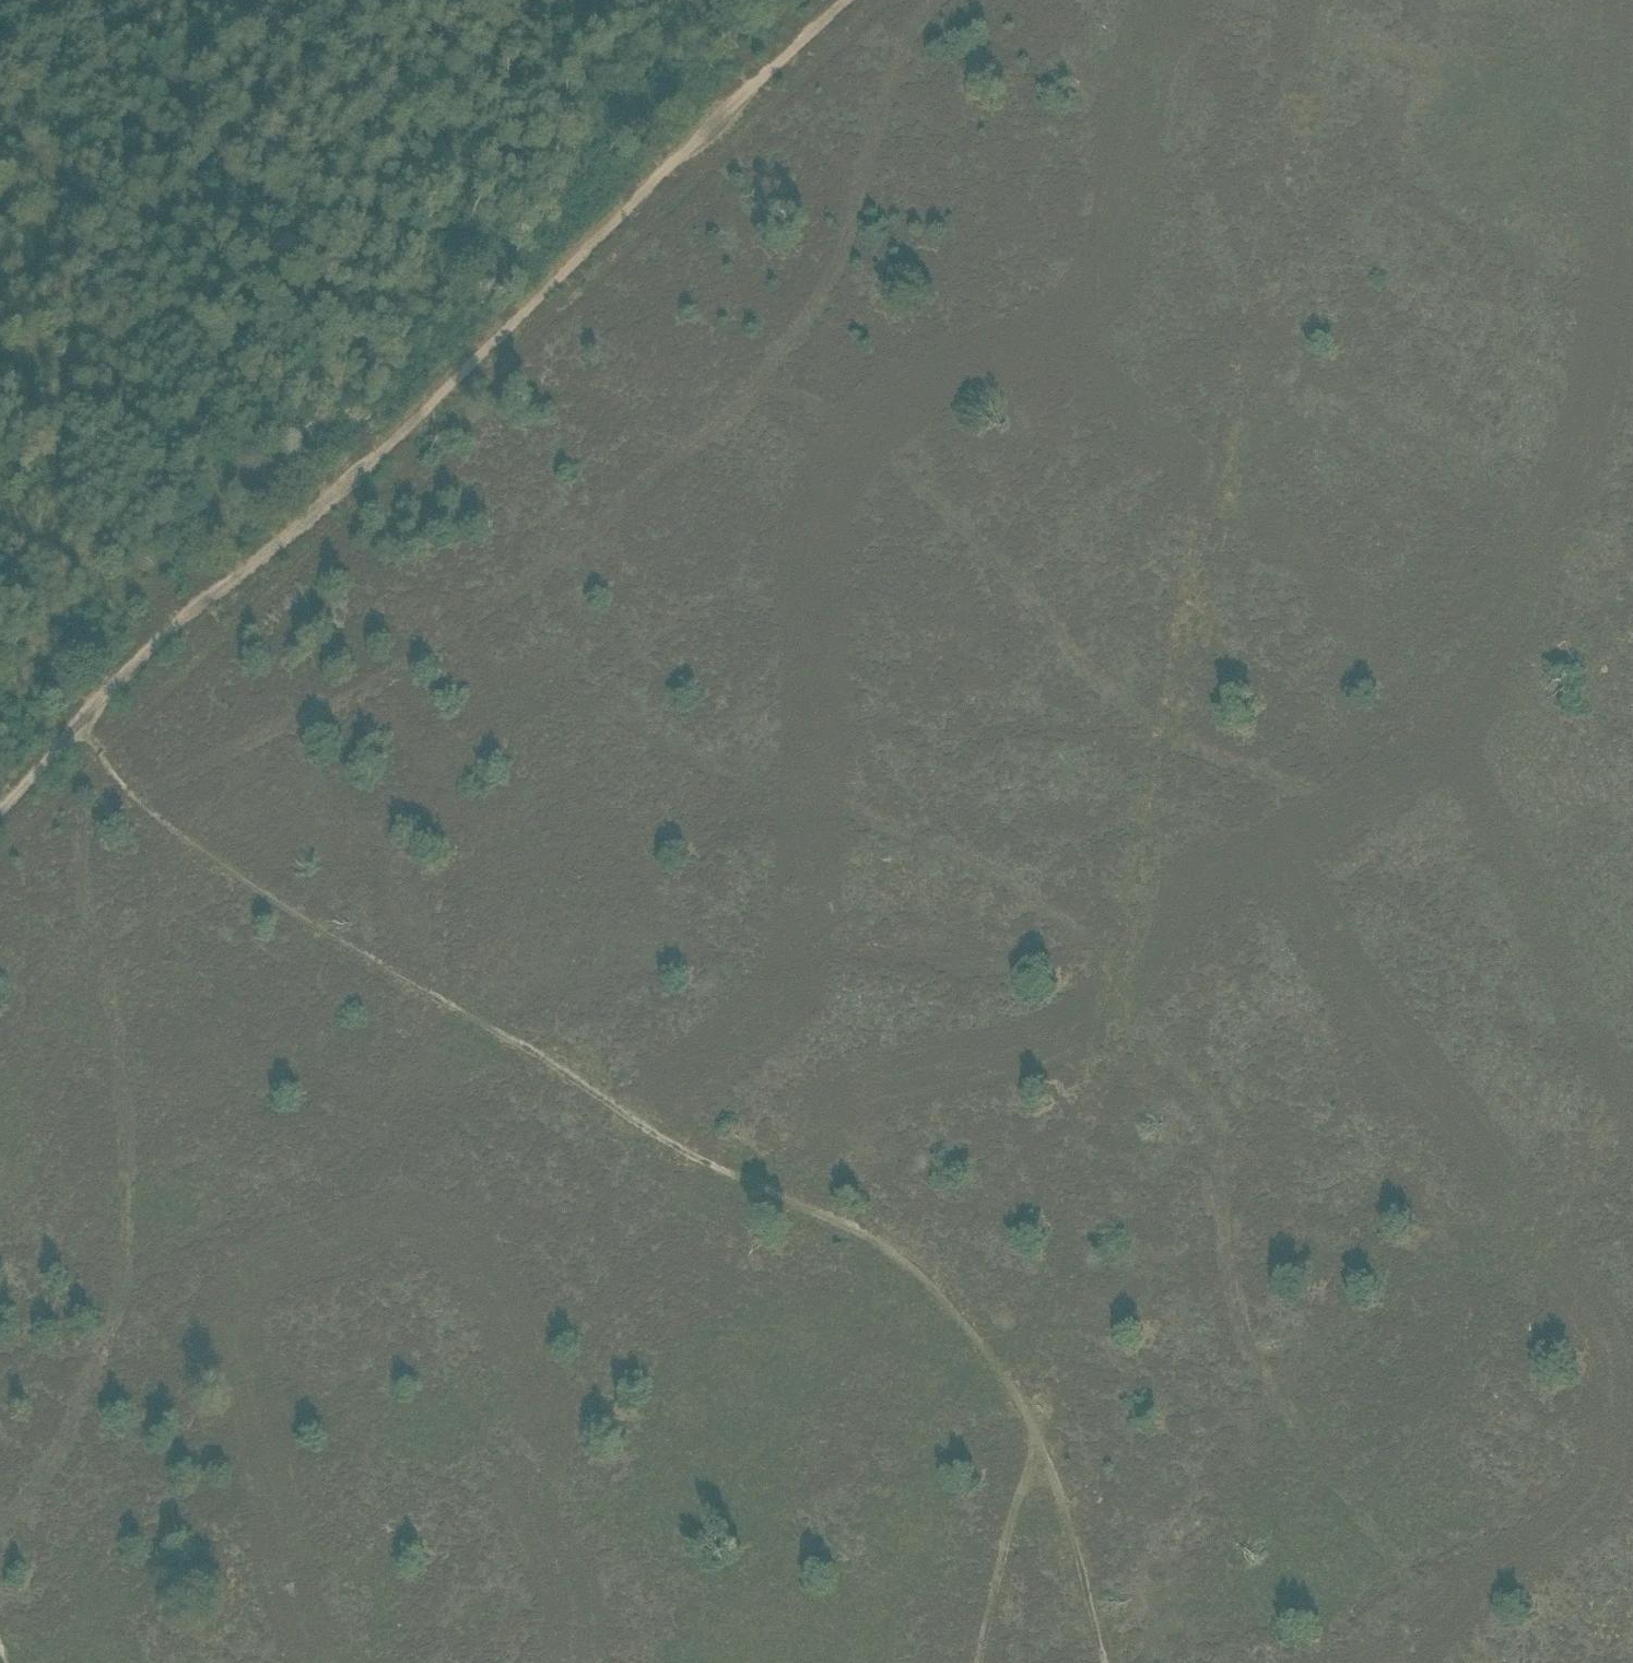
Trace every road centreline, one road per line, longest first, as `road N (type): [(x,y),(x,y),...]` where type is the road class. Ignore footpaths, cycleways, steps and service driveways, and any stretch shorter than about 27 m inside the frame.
road 1 (track): [(1108,1662),(1030,1404),(906,1253),(692,1157),(225,874),(107,773),(84,725)]

